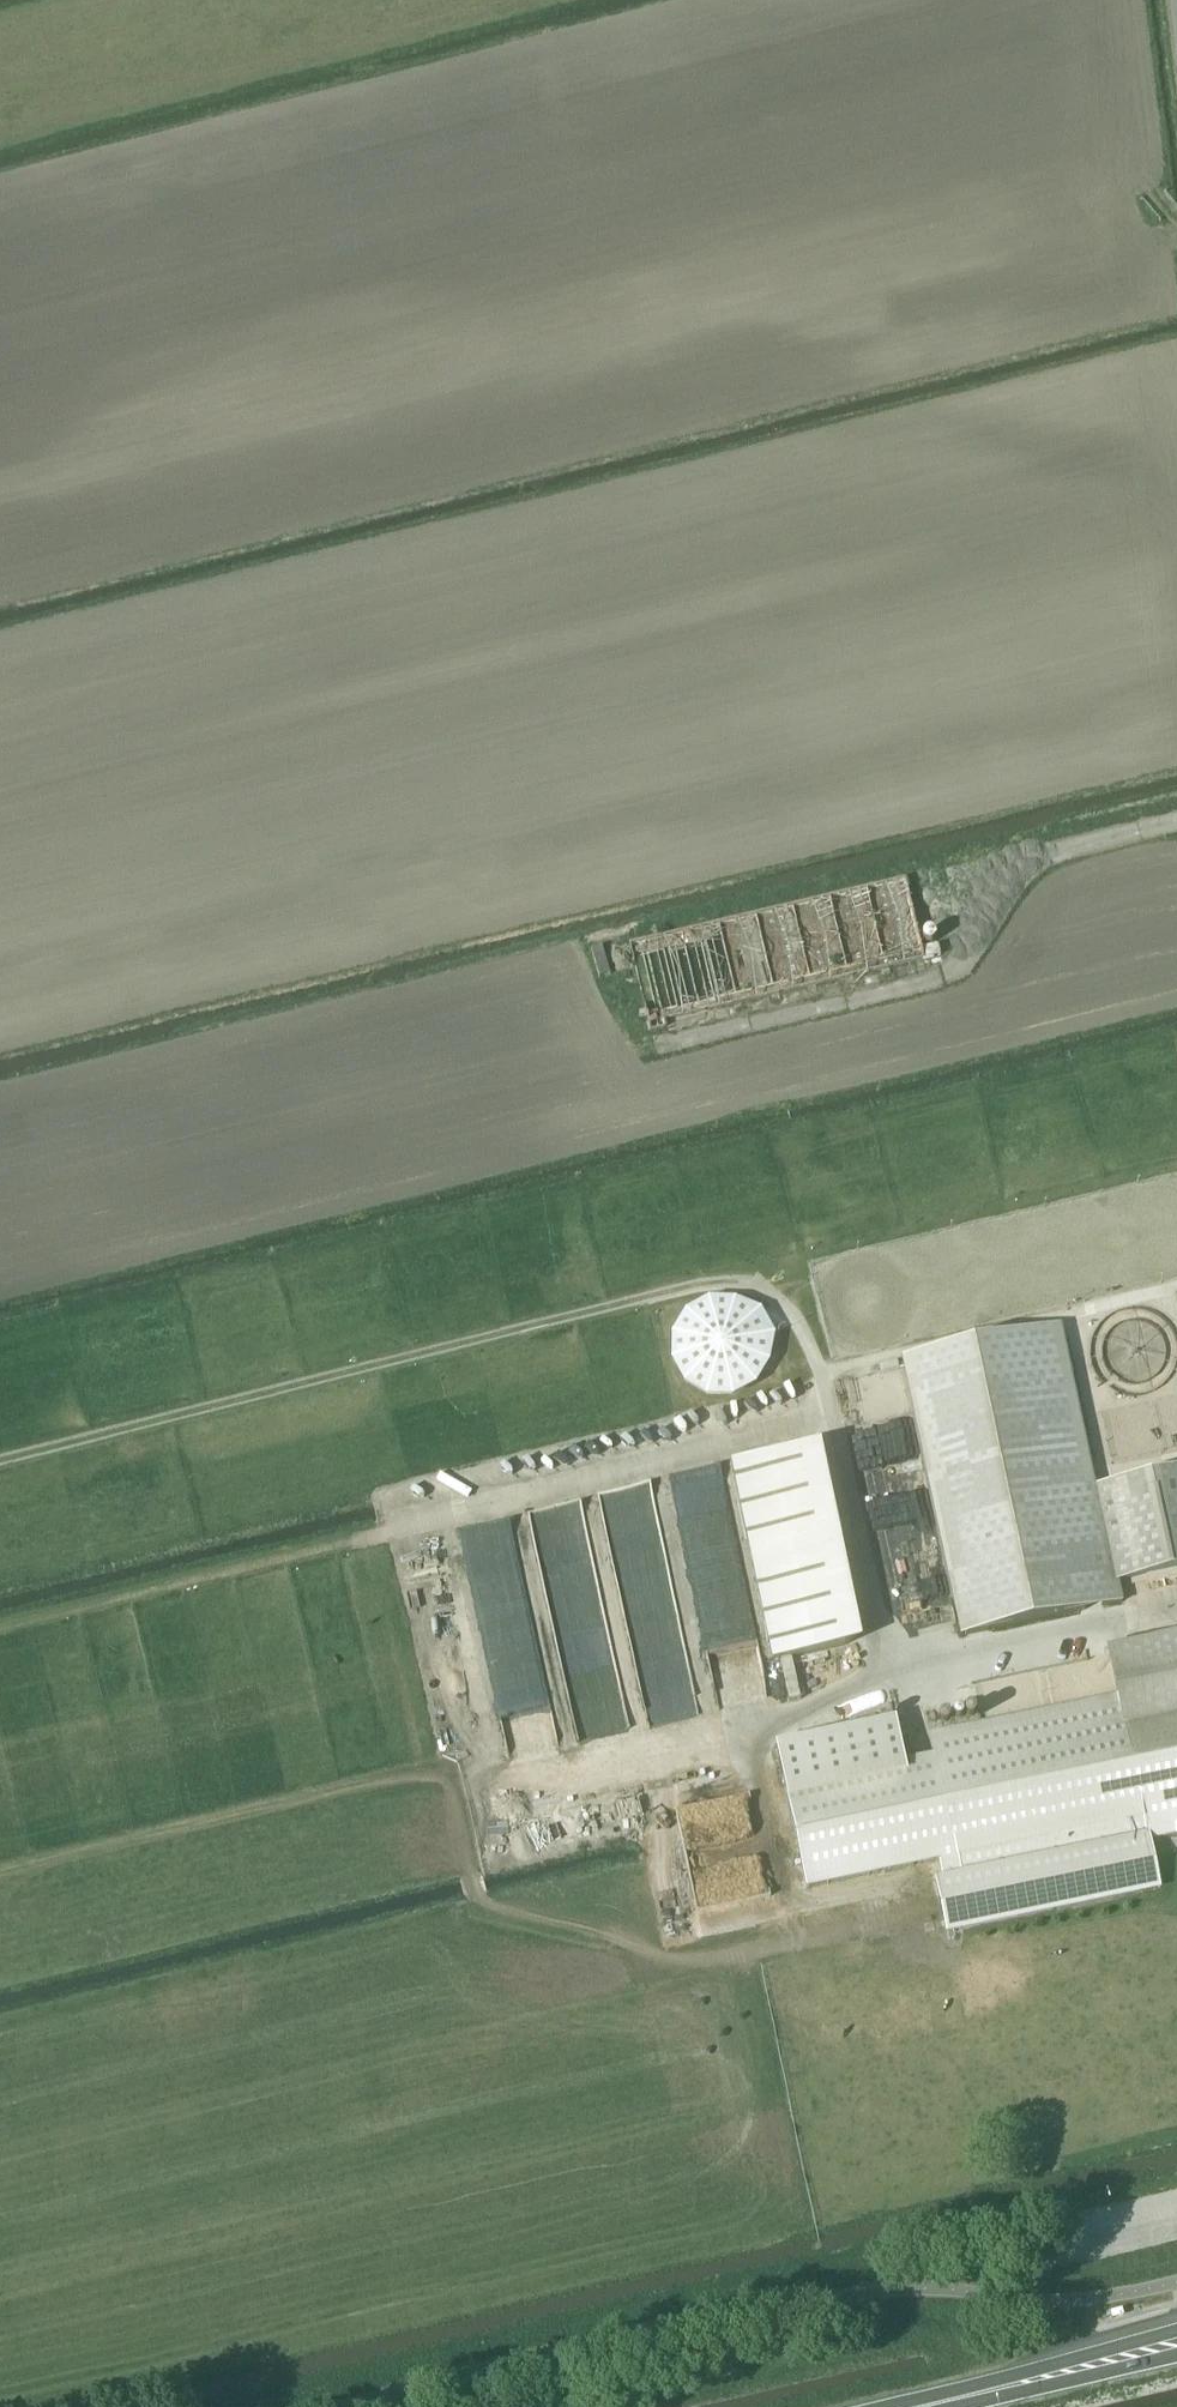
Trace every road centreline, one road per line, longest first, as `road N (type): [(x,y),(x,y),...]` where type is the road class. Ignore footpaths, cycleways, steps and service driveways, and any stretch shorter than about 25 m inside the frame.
road 1 (secondary): [(907,2406),(1176,2342)]

